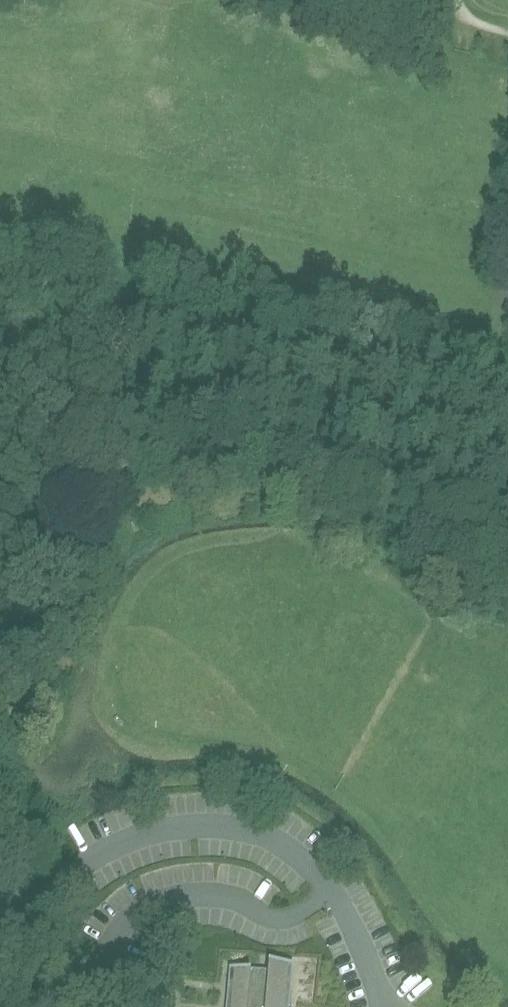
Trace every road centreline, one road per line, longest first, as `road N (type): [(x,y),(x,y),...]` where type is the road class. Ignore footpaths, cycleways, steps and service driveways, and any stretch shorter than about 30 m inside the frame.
road 1 (residential): [(97,1006),(51,956),(0,926)]

